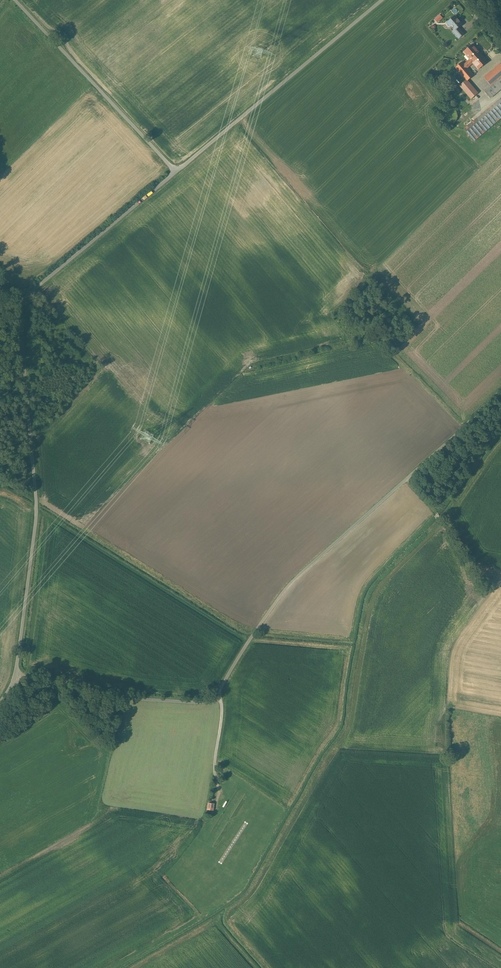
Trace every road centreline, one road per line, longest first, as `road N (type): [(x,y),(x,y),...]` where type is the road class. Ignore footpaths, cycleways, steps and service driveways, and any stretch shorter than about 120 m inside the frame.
road 1 (unclassified): [(16,679),(45,673),(134,699),(209,702),(293,582),(500,389)]
road 2 (unclassified): [(16,679),(37,505),(22,305),(176,172)]
road 3 (unclassified): [(176,172),(382,0)]
road 4 (unclassified): [(176,172),(15,0)]

